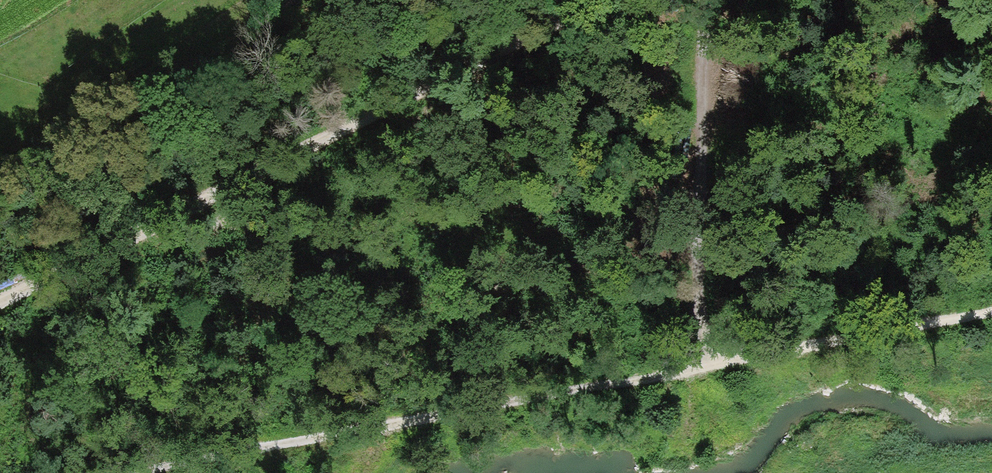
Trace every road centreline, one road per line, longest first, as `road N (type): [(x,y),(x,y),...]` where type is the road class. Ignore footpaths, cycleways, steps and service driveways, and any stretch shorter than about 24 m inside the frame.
road 1 (track): [(0,304),(605,0)]
road 2 (track): [(710,366),(136,472)]
road 3 (track): [(710,366),(697,305),(703,0)]
road 4 (track): [(991,313),(710,366)]

